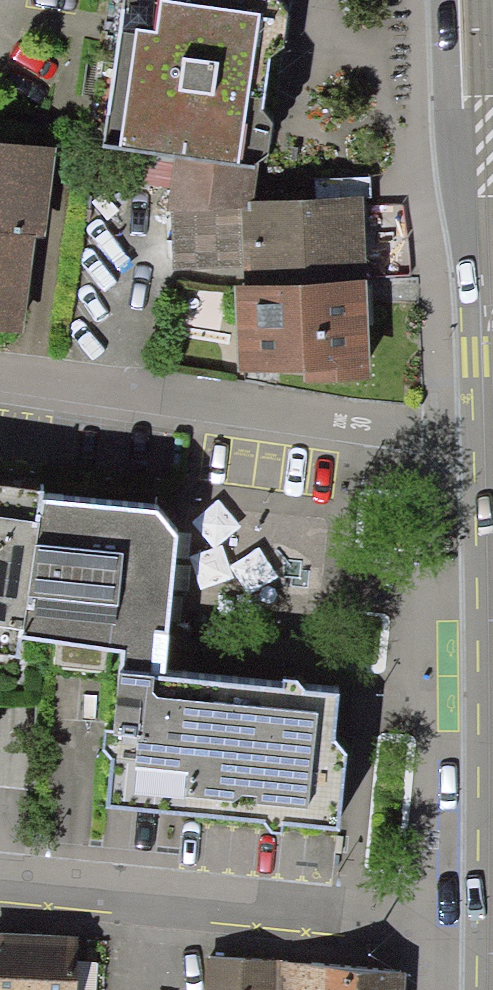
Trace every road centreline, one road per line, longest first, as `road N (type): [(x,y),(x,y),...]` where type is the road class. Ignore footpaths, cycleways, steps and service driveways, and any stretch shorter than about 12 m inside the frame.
road 1 (primary): [(478,440),(479,989)]
road 2 (residential): [(0,374),(478,440)]
road 3 (primary): [(445,0),(450,168),(470,267)]
road 4 (residential): [(0,869),(259,909)]
road 5 (primary): [(470,267),(478,440)]

